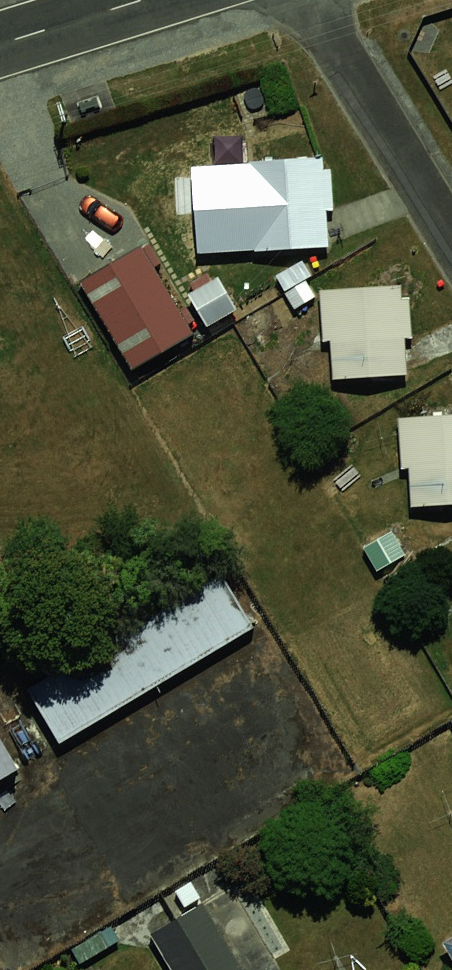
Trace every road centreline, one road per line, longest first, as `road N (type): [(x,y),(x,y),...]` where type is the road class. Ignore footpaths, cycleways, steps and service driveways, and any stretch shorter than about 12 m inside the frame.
road 1 (residential): [(302,0),(451,245)]
road 2 (secondary): [(136,0),(0,42)]

